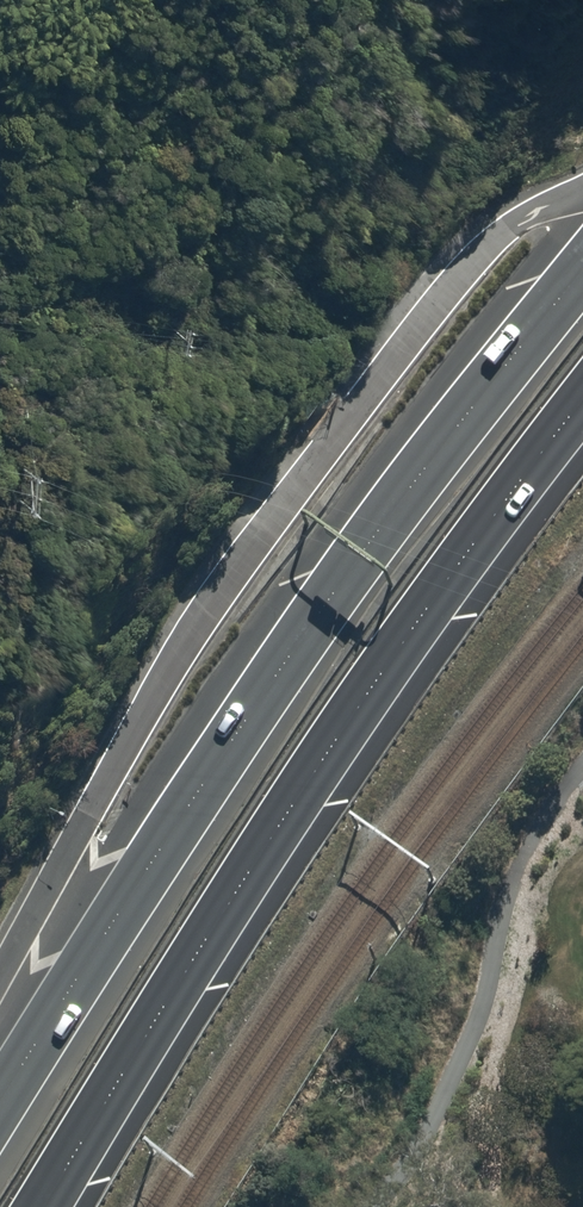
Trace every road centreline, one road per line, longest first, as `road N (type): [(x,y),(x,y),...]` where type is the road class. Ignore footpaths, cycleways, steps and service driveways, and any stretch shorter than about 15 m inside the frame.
road 1 (trunk): [(0,1101),(279,670),(582,269)]
road 2 (trunk): [(582,401),(306,783),(41,1206)]

